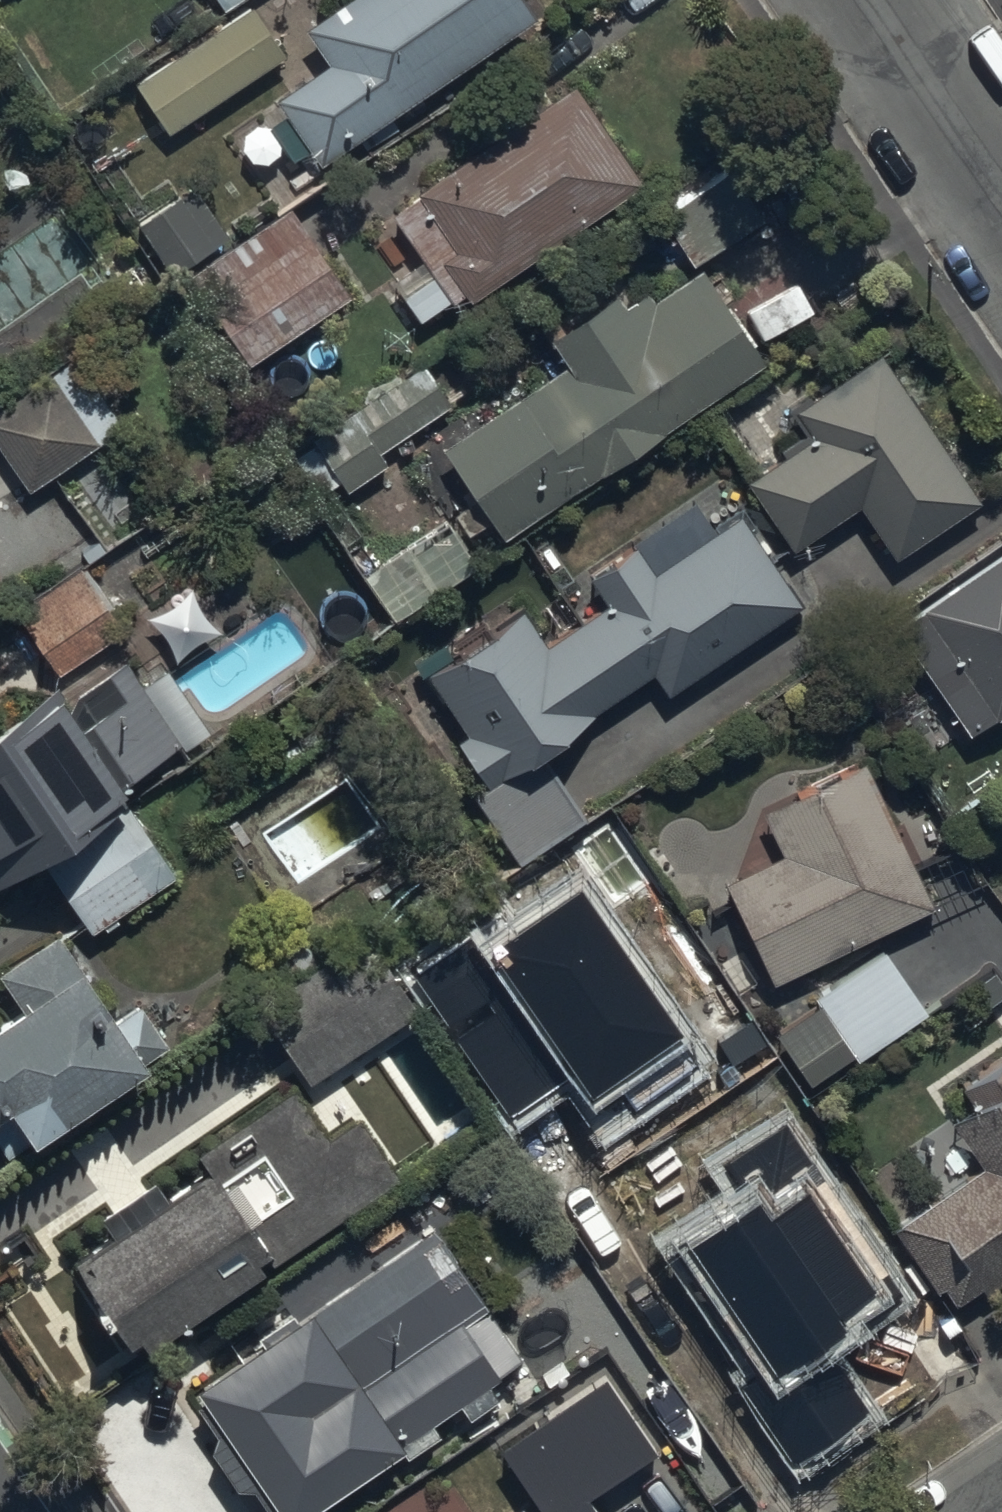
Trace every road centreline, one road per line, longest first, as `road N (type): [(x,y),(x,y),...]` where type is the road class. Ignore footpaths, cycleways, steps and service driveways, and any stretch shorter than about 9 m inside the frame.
road 1 (residential): [(869,0),(1001,198)]

